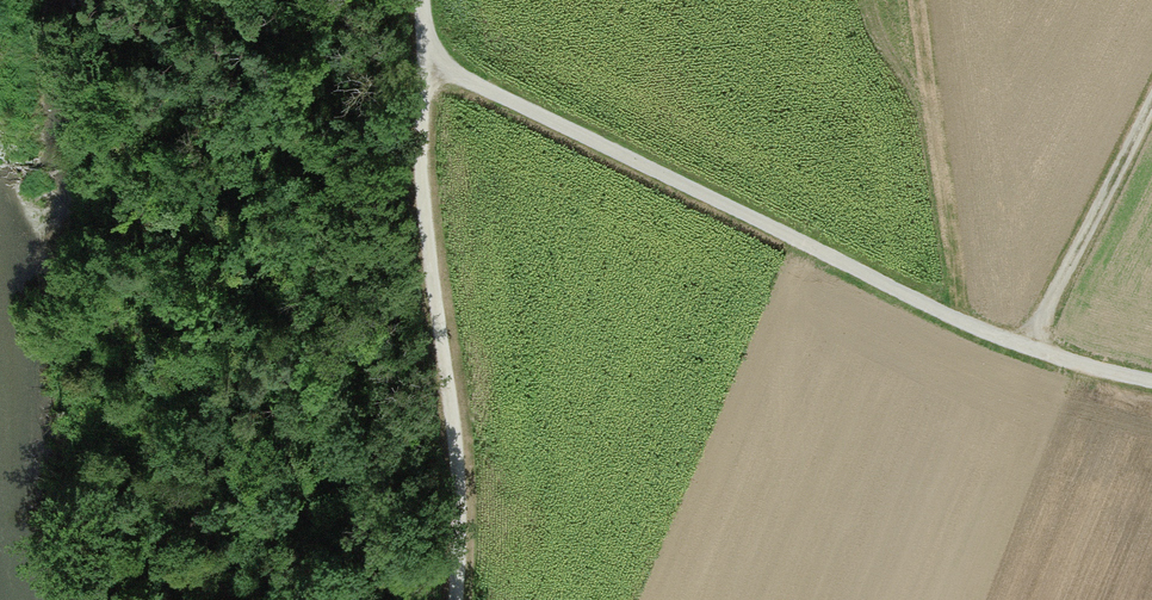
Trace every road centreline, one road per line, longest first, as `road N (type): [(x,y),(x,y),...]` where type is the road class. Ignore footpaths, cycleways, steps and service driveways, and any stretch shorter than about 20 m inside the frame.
road 1 (track): [(417,59),(1024,347),(1151,378)]
road 2 (track): [(448,599),(454,516),(414,157),(415,0)]
road 3 (track): [(1024,347),(1151,92)]

